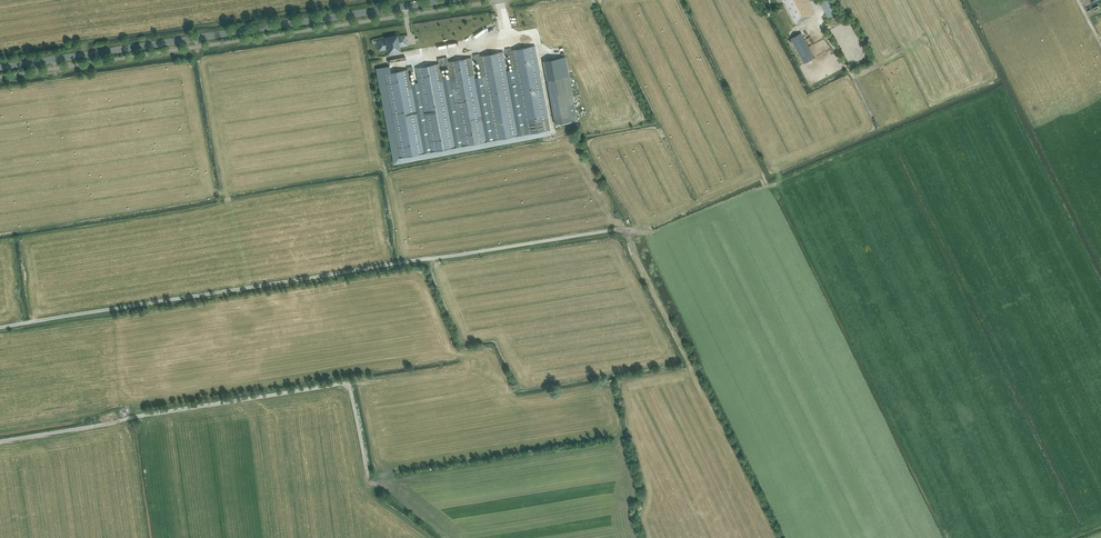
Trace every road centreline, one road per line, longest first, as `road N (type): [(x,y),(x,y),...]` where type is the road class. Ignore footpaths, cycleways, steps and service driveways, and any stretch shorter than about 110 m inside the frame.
road 1 (tertiary): [(0,68),(448,0)]

